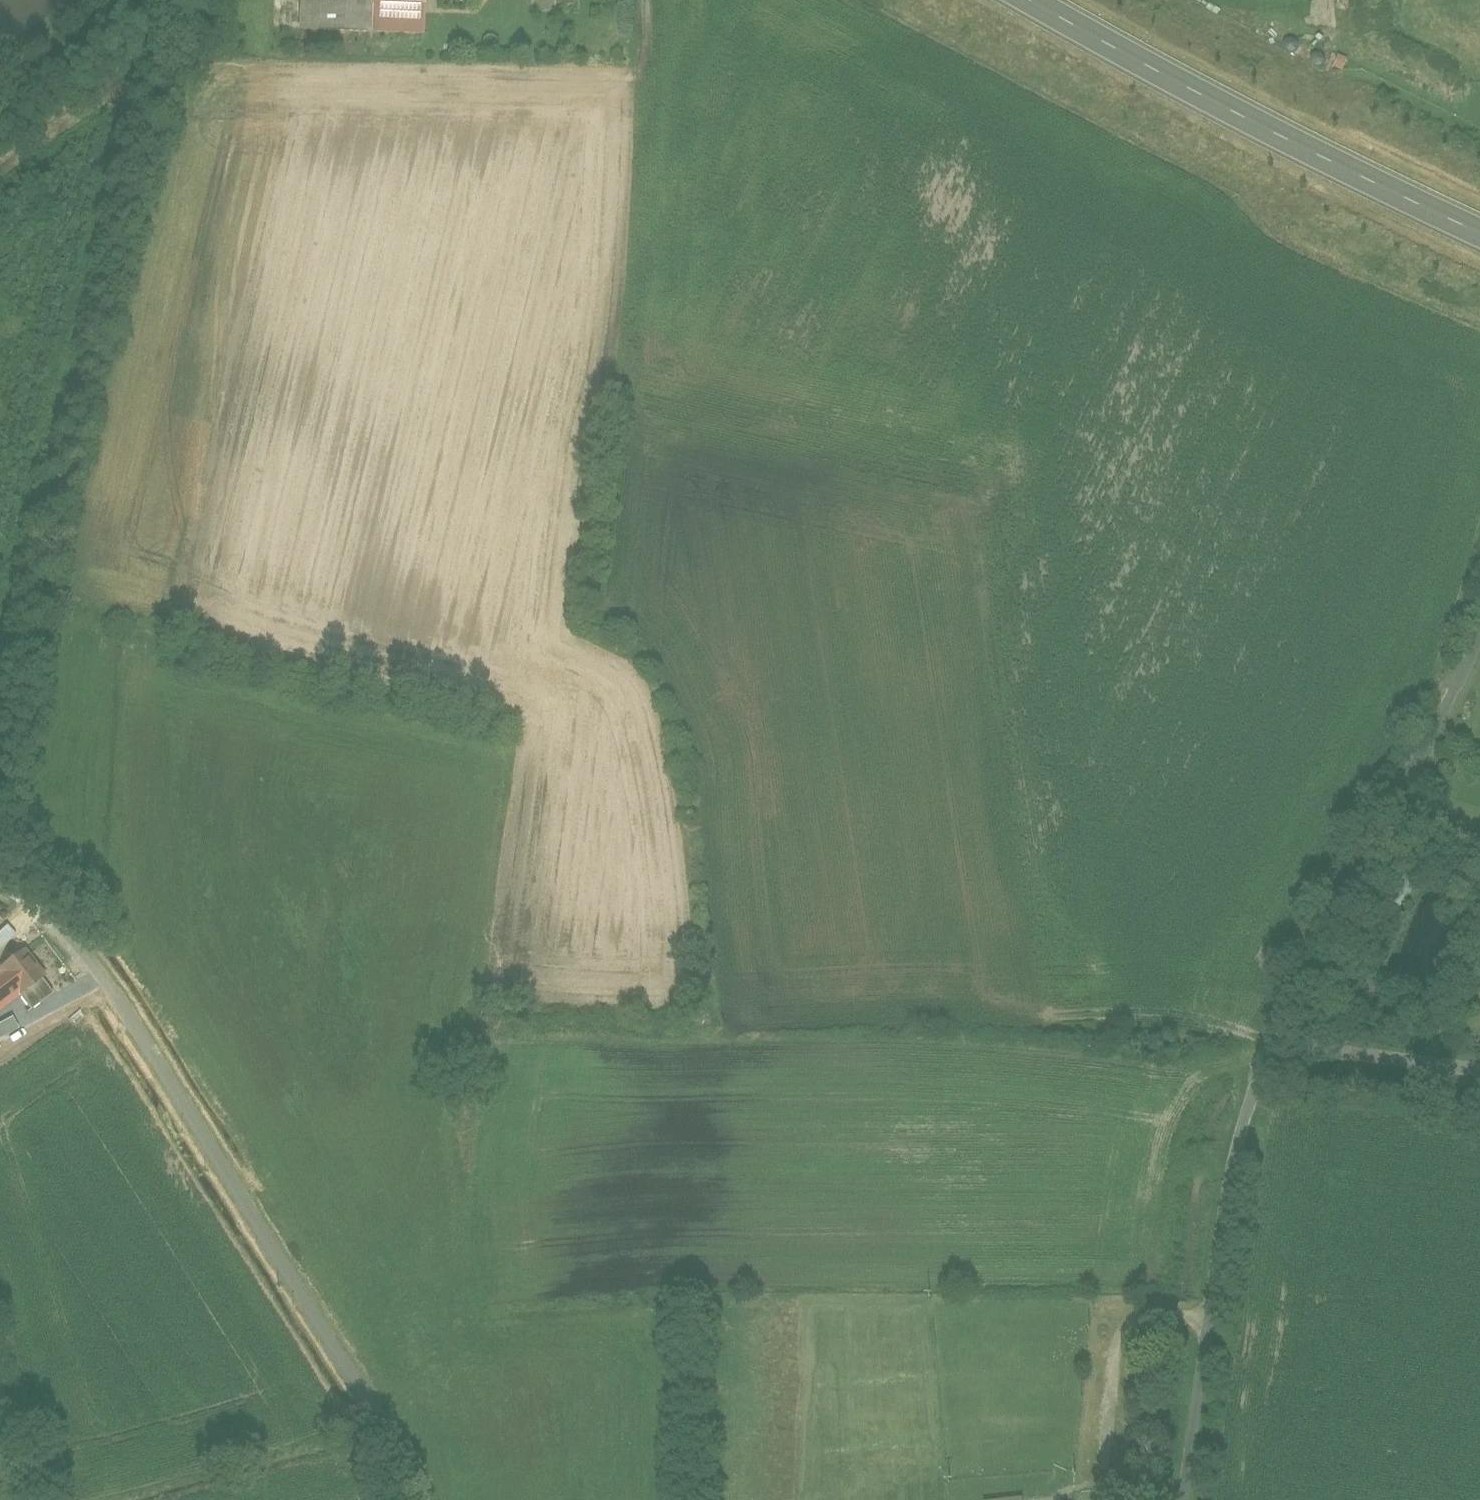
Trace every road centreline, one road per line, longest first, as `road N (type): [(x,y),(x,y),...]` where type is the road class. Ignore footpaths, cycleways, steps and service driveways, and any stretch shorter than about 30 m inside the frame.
road 1 (residential): [(1479,643),(1321,934),(1239,1146),(1181,1499)]
road 2 (residential): [(422,1499),(381,1410),(145,1040),(69,934),(0,871)]
road 3 (primary): [(1018,0),(1479,237)]
road 4 (unclassified): [(135,0),(0,97)]

